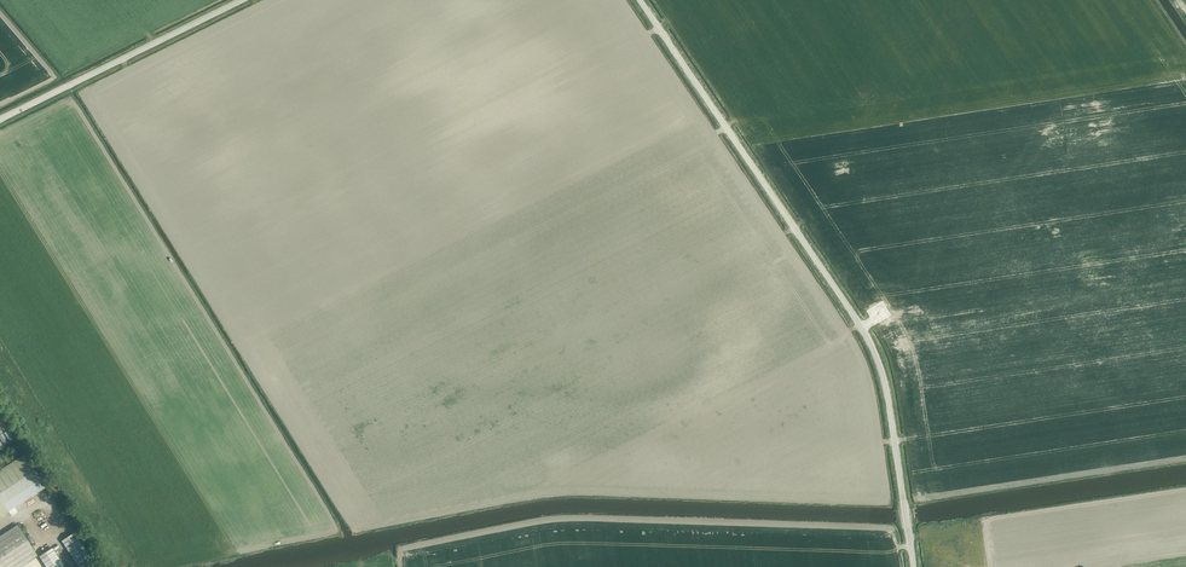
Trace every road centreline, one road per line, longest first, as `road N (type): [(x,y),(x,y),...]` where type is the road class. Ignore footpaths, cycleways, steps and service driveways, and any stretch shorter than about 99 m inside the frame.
road 1 (unclassified): [(913,566),(877,360),(640,0)]
road 2 (unclassified): [(0,118),(243,0)]

